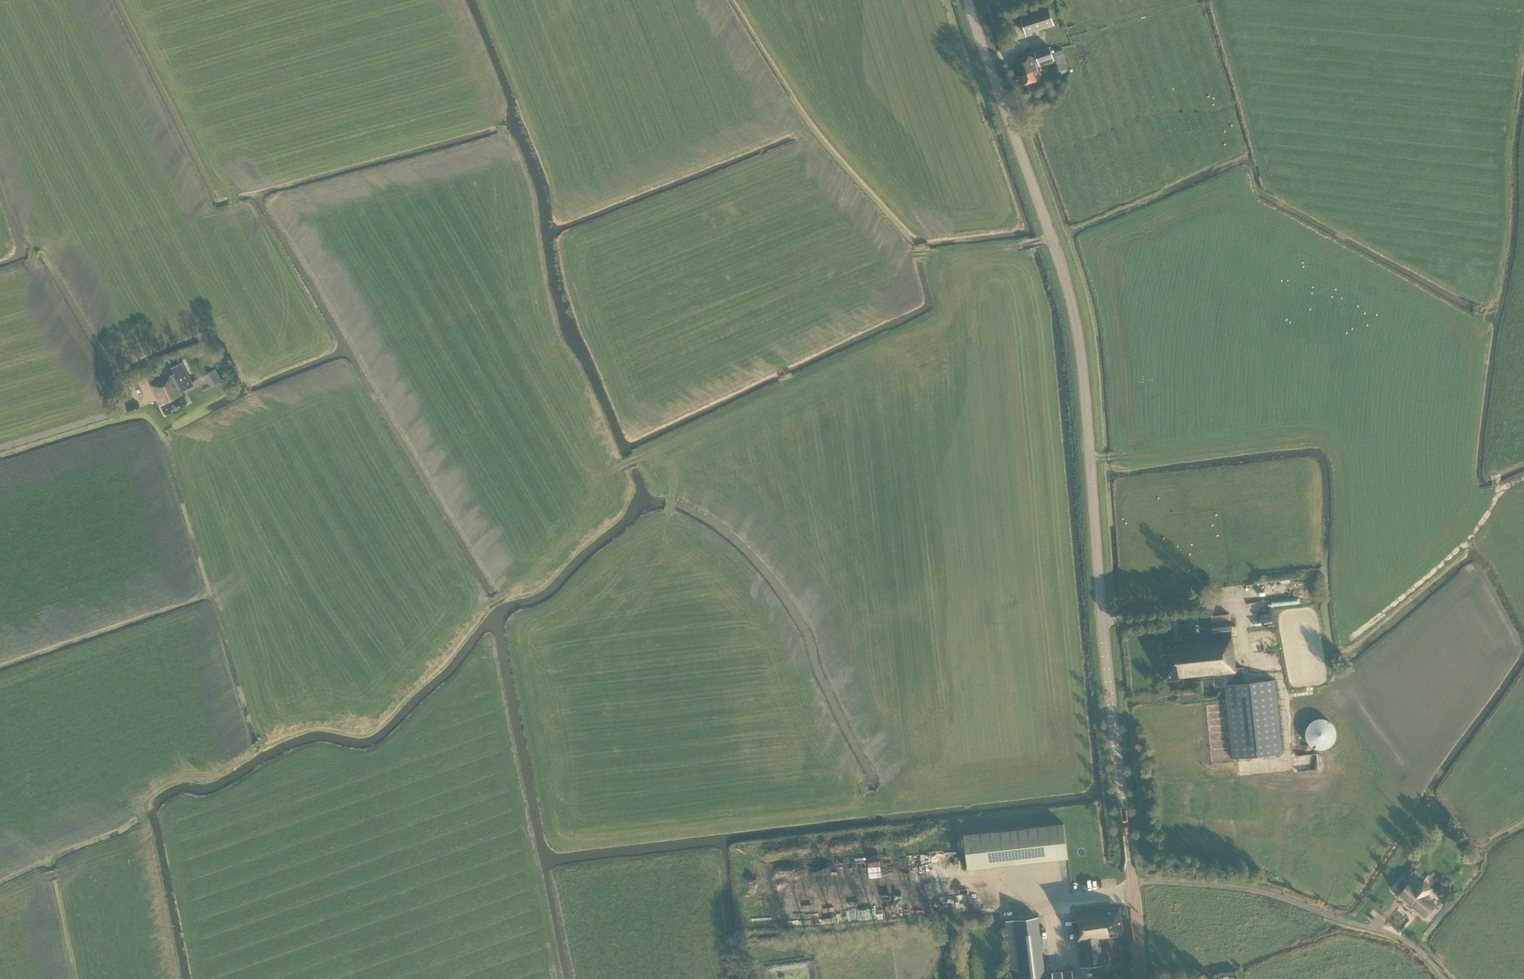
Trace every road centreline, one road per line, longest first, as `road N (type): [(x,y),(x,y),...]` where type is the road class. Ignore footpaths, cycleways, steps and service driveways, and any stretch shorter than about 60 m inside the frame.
road 1 (secondary): [(1139,978),(1077,332),(967,0)]
road 2 (track): [(0,451),(153,403)]

